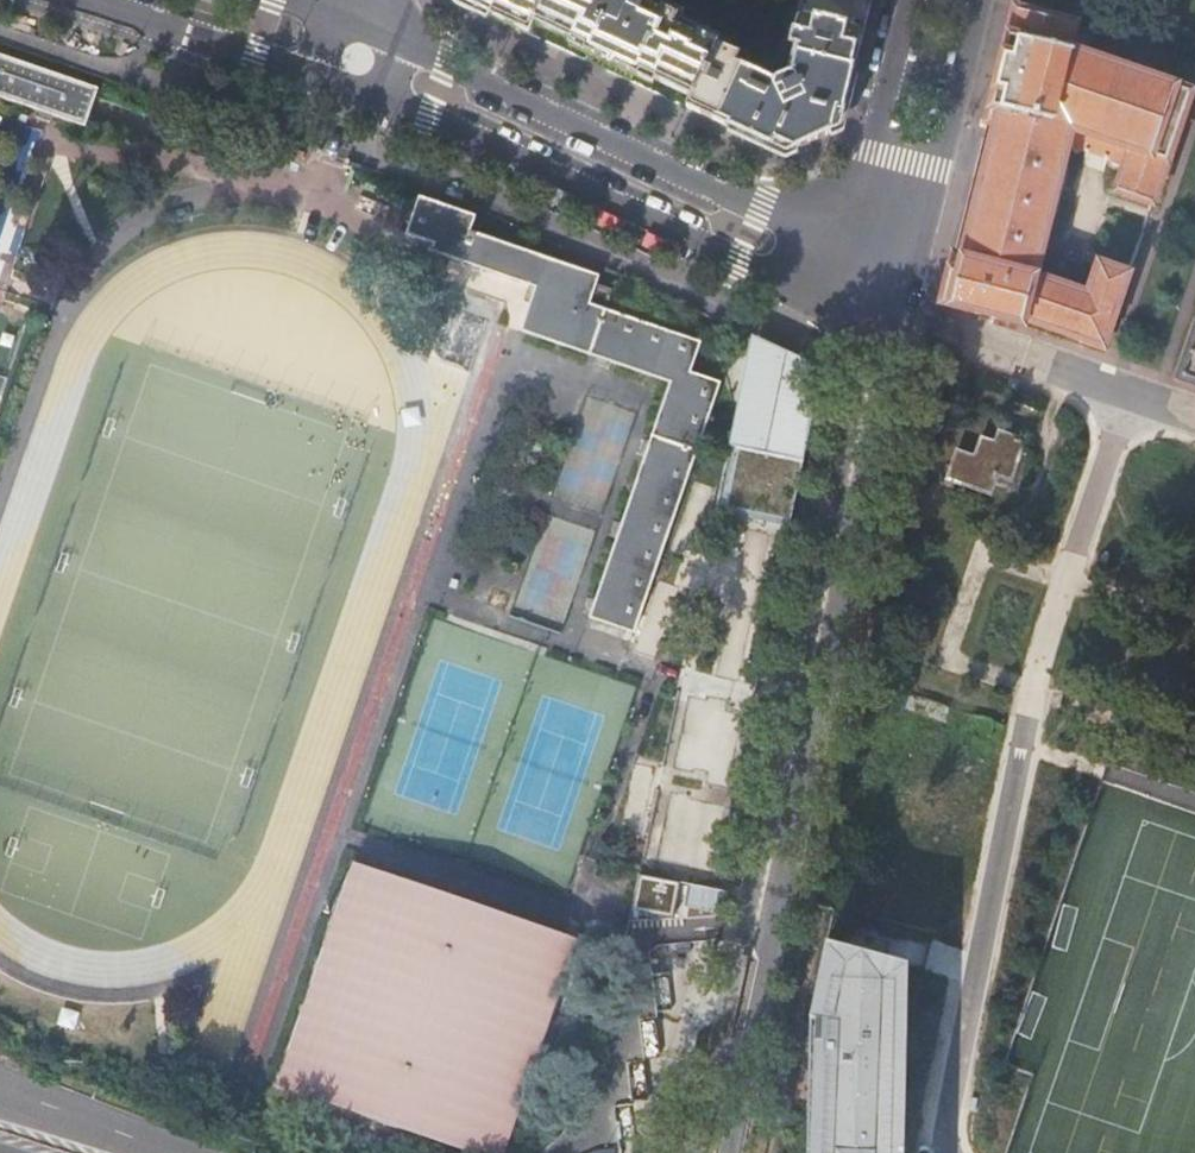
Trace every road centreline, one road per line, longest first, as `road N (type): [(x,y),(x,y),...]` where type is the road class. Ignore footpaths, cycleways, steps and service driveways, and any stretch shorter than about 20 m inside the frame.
road 1 (unclassified): [(742,1058),(901,315)]
road 2 (tertiary): [(333,83),(739,261),(901,315)]
road 3 (tertiary): [(851,244),(353,17)]
road 4 (tertiary): [(901,315),(981,0)]
road 5 (tertiary): [(74,0),(333,83)]
road 6 (tertiary): [(910,0),(851,244)]
road 7 (motorway): [(177,1152),(0,1090)]

